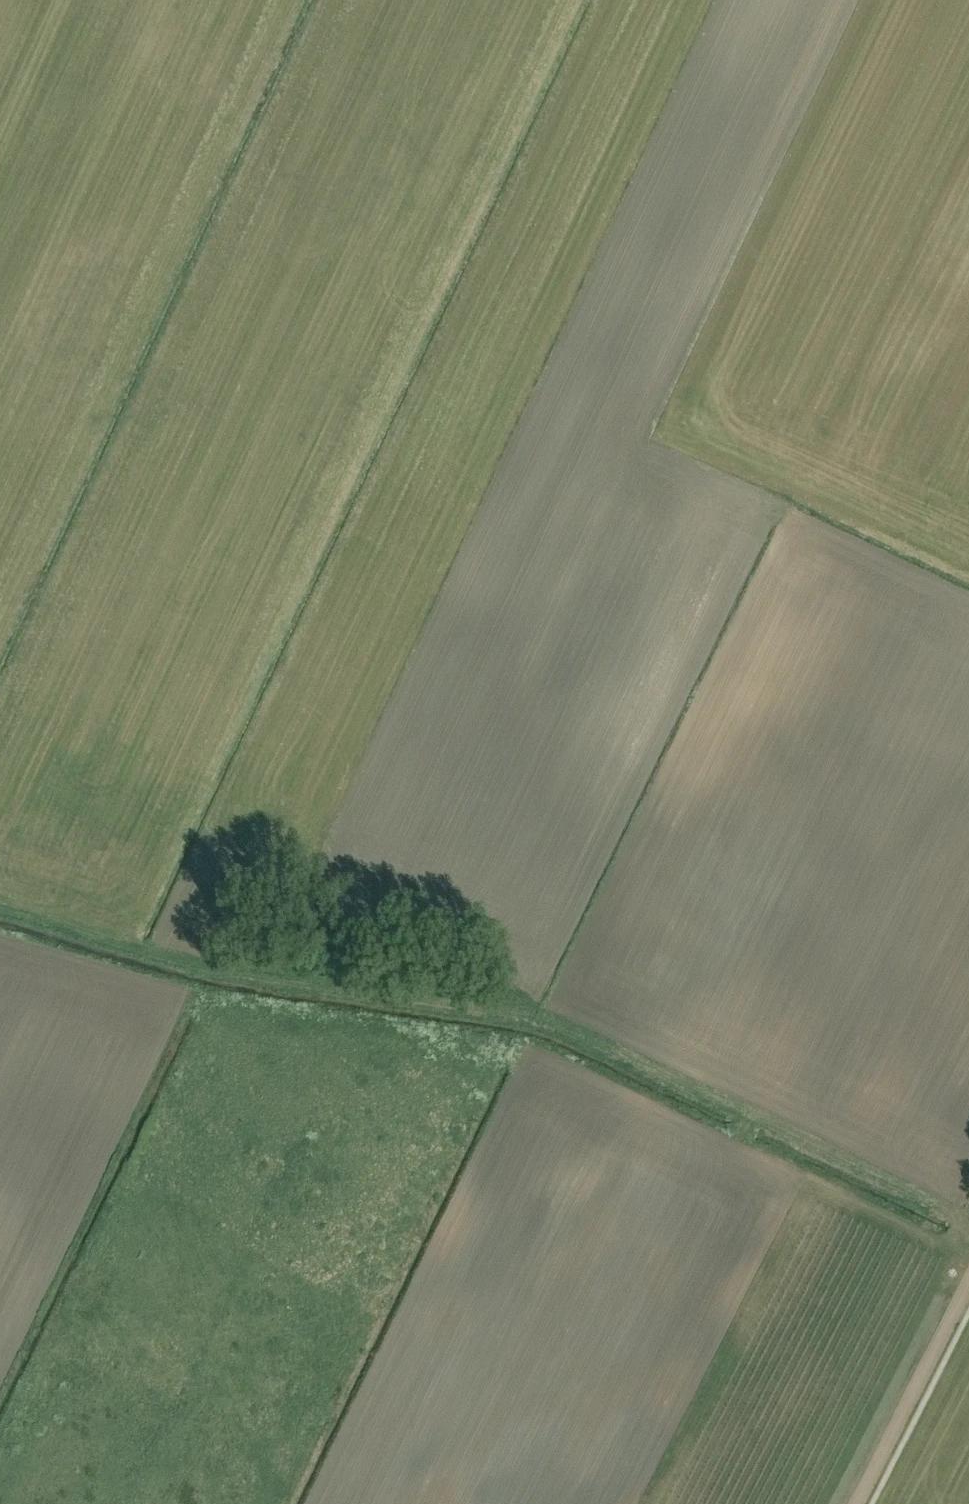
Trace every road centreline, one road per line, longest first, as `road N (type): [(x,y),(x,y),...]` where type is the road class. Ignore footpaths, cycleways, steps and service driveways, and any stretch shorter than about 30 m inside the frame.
road 1 (track): [(968,1282),(857,1503)]

